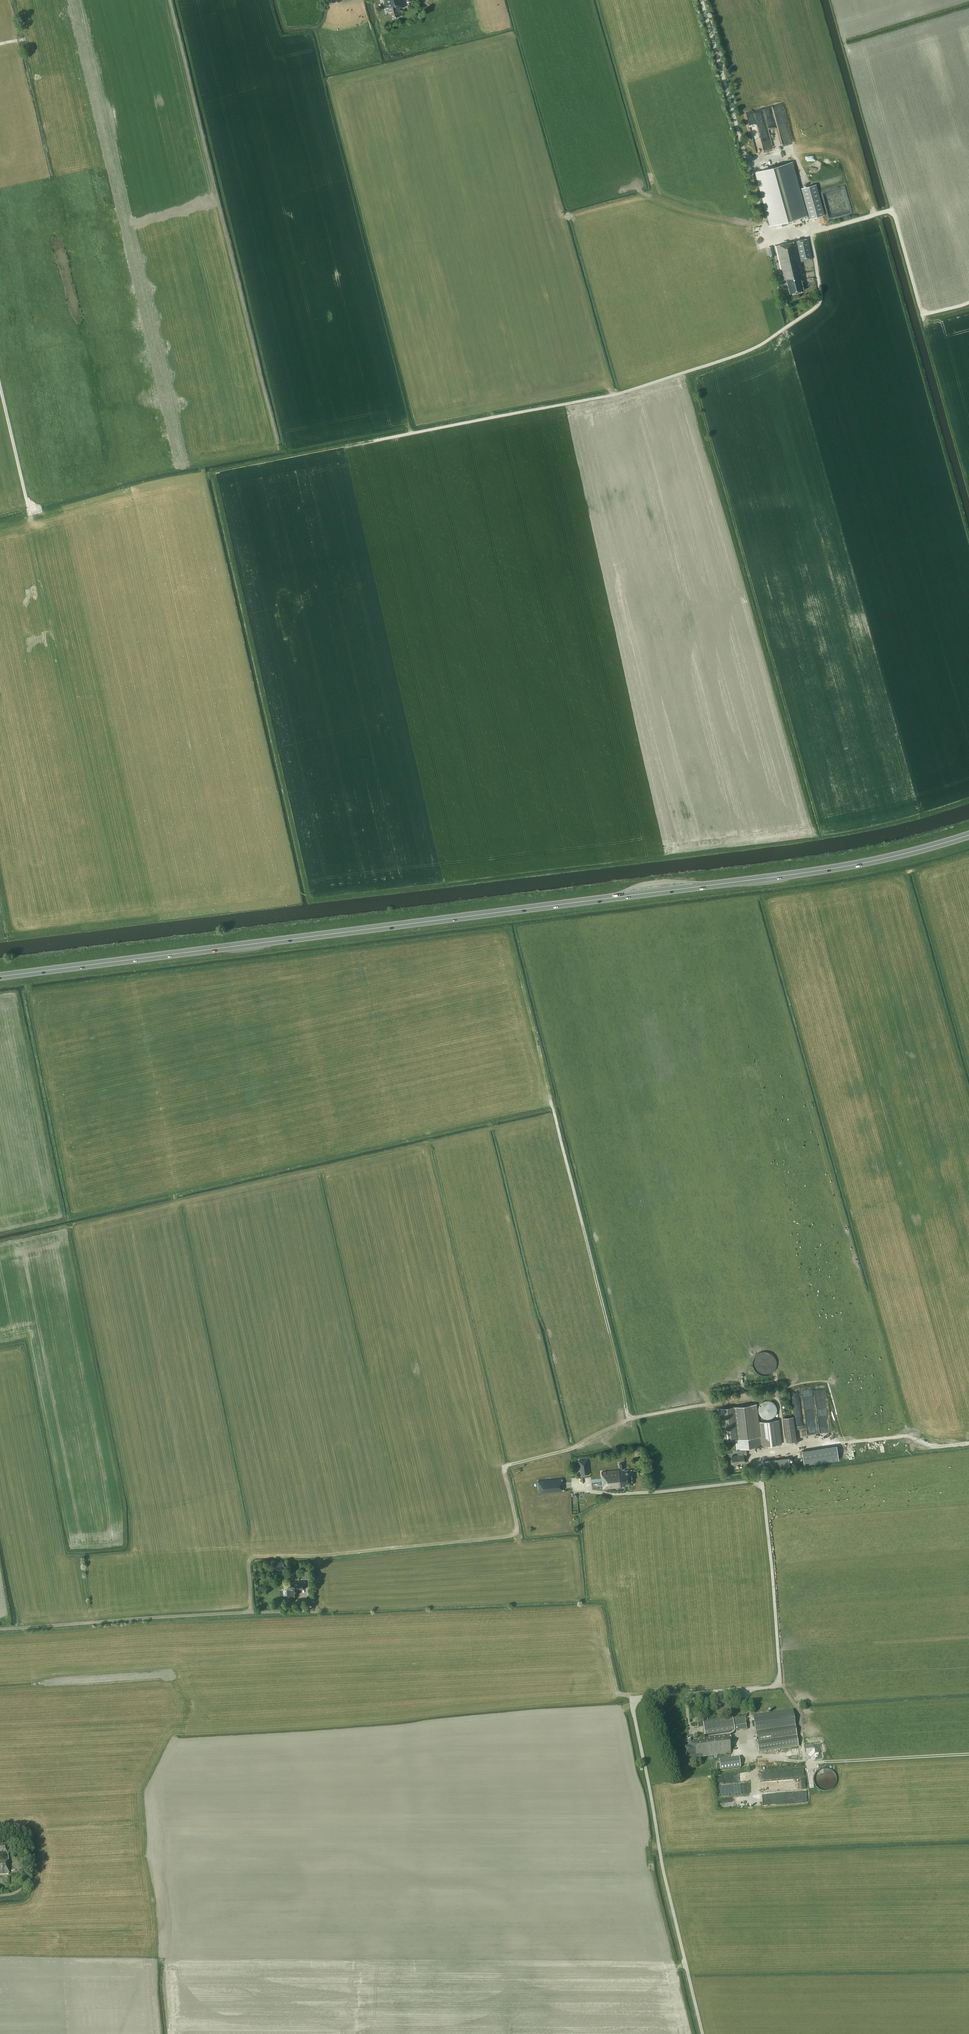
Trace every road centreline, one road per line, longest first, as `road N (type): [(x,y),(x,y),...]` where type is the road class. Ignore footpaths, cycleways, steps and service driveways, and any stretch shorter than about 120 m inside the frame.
road 1 (trunk): [(0,976),(807,872),(968,834)]
road 2 (track): [(0,1627),(288,1610)]

